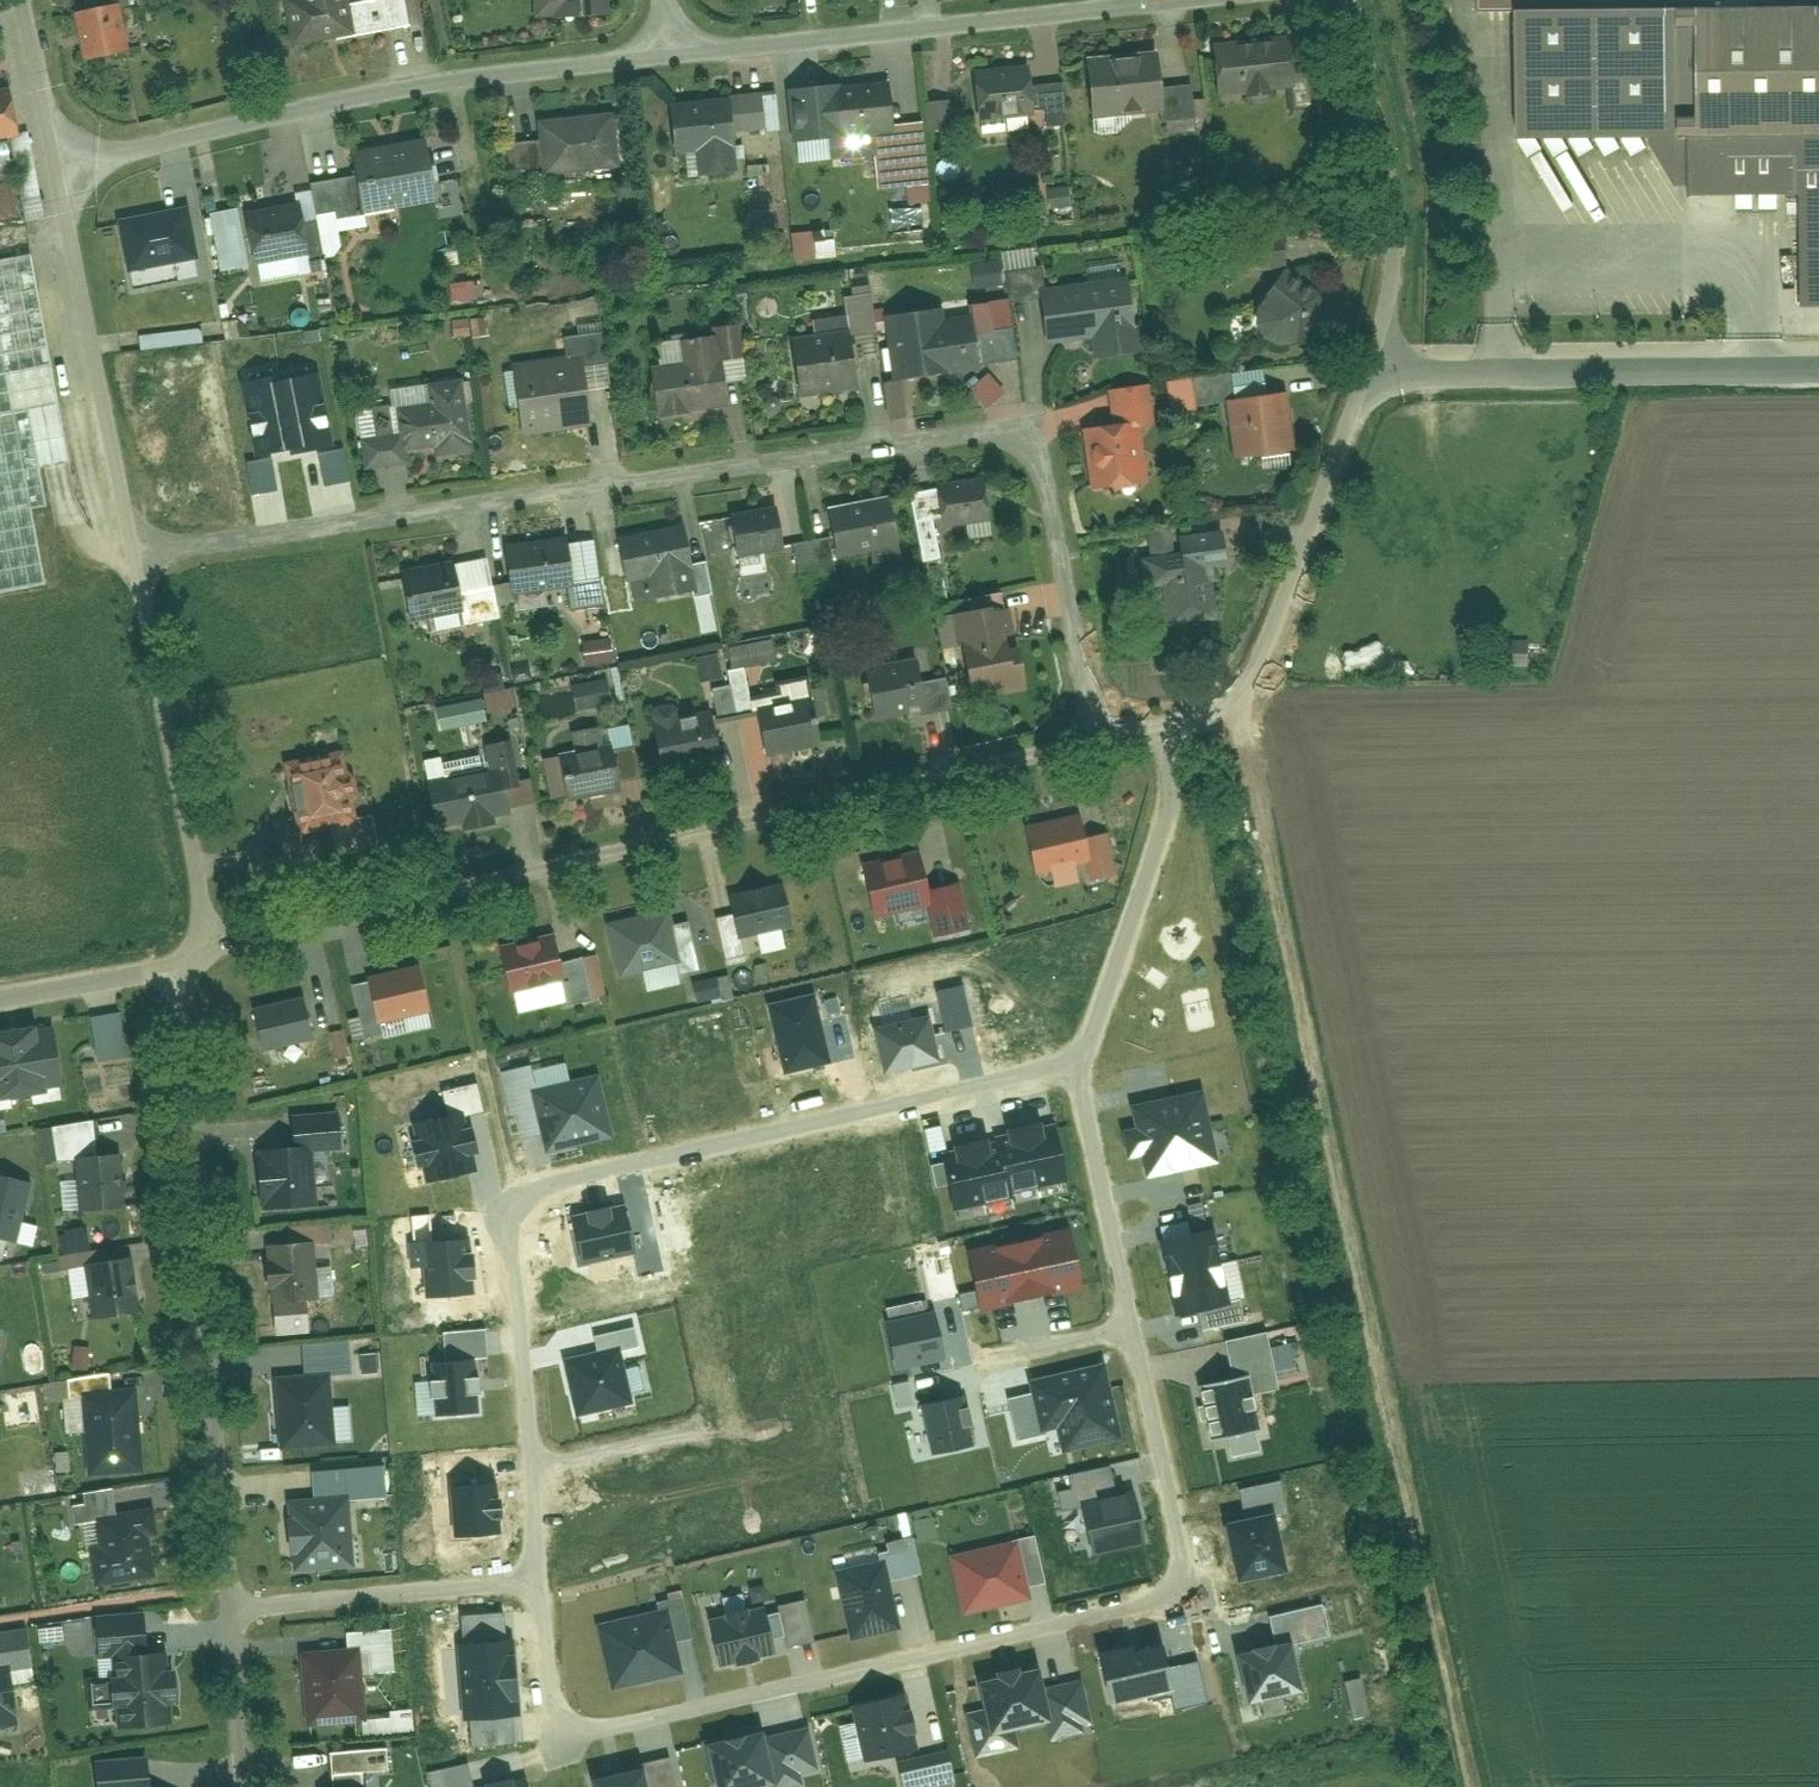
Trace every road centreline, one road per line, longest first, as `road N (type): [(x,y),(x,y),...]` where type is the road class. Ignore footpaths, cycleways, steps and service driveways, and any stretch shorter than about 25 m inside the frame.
road 1 (residential): [(131,551),(1019,427),(1092,742)]
road 2 (track): [(1249,705),(1470,1786)]
road 3 (residential): [(540,1581),(553,1740),(1198,1594),(1137,1328)]
road 4 (residential): [(189,945),(1092,742)]
road 5 (residential): [(1082,1068),(534,1192),(513,1206),(531,1466)]
road 6 (residential): [(228,1612),(181,969)]
road 7 (residential): [(50,164),(461,80),(670,49)]
road 8 (residential): [(670,49),(1176,0)]
road 9 (residential): [(1368,376),(1818,375)]
road 10 (residential): [(1166,731),(1249,705),(1368,376)]
road 11 (residential): [(50,164),(131,551)]
road 12 (residential): [(1349,0),(1395,218),(1394,271),(1368,376)]
road 13 (residential): [(1082,1068),(1177,801),(1166,731)]
road 14 (residential): [(148,634),(200,904),(189,945)]
road 15 (residential): [(228,1612),(540,1581)]
road 16 (residential): [(1137,1328),(1082,1068)]
road 17 (residential): [(0,999),(181,969)]
road 18 (residential): [(241,1786),(228,1612)]
road 19 (residential): [(971,1368),(1137,1328)]
road 20 (residential): [(19,0),(50,164)]
road 21 (residential): [(688,1430),(531,1466)]
road 22 (residential): [(148,634),(0,660)]

